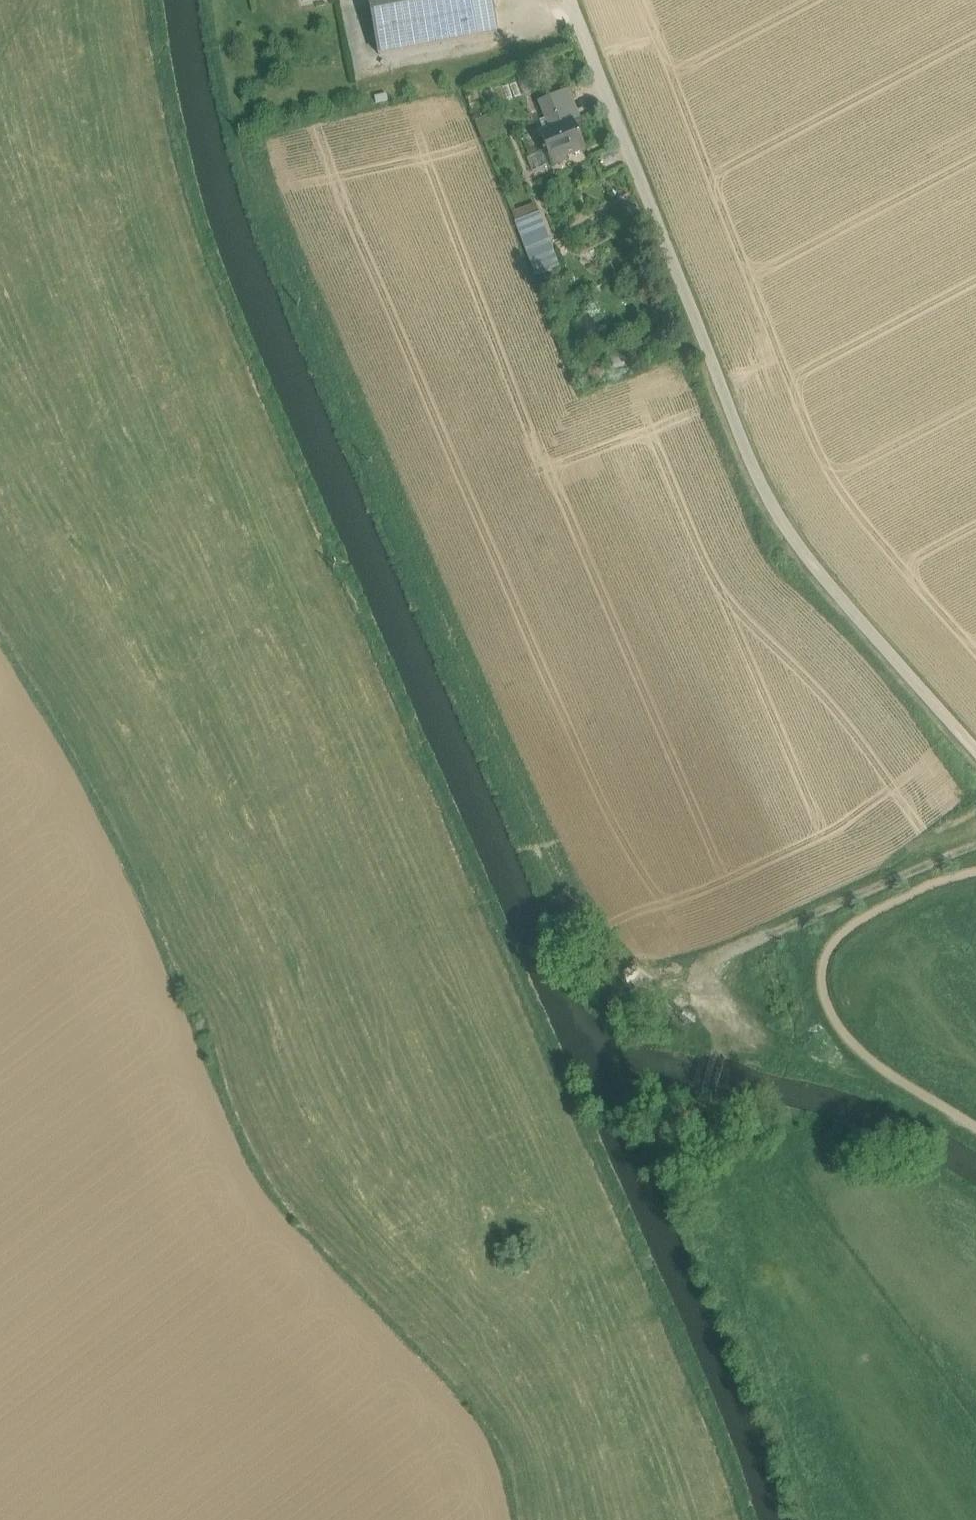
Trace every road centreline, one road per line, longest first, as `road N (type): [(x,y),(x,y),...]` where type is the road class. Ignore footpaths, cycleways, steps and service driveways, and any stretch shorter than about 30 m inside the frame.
road 1 (unclassified): [(975,756),(804,566),(760,491),(569,0)]

